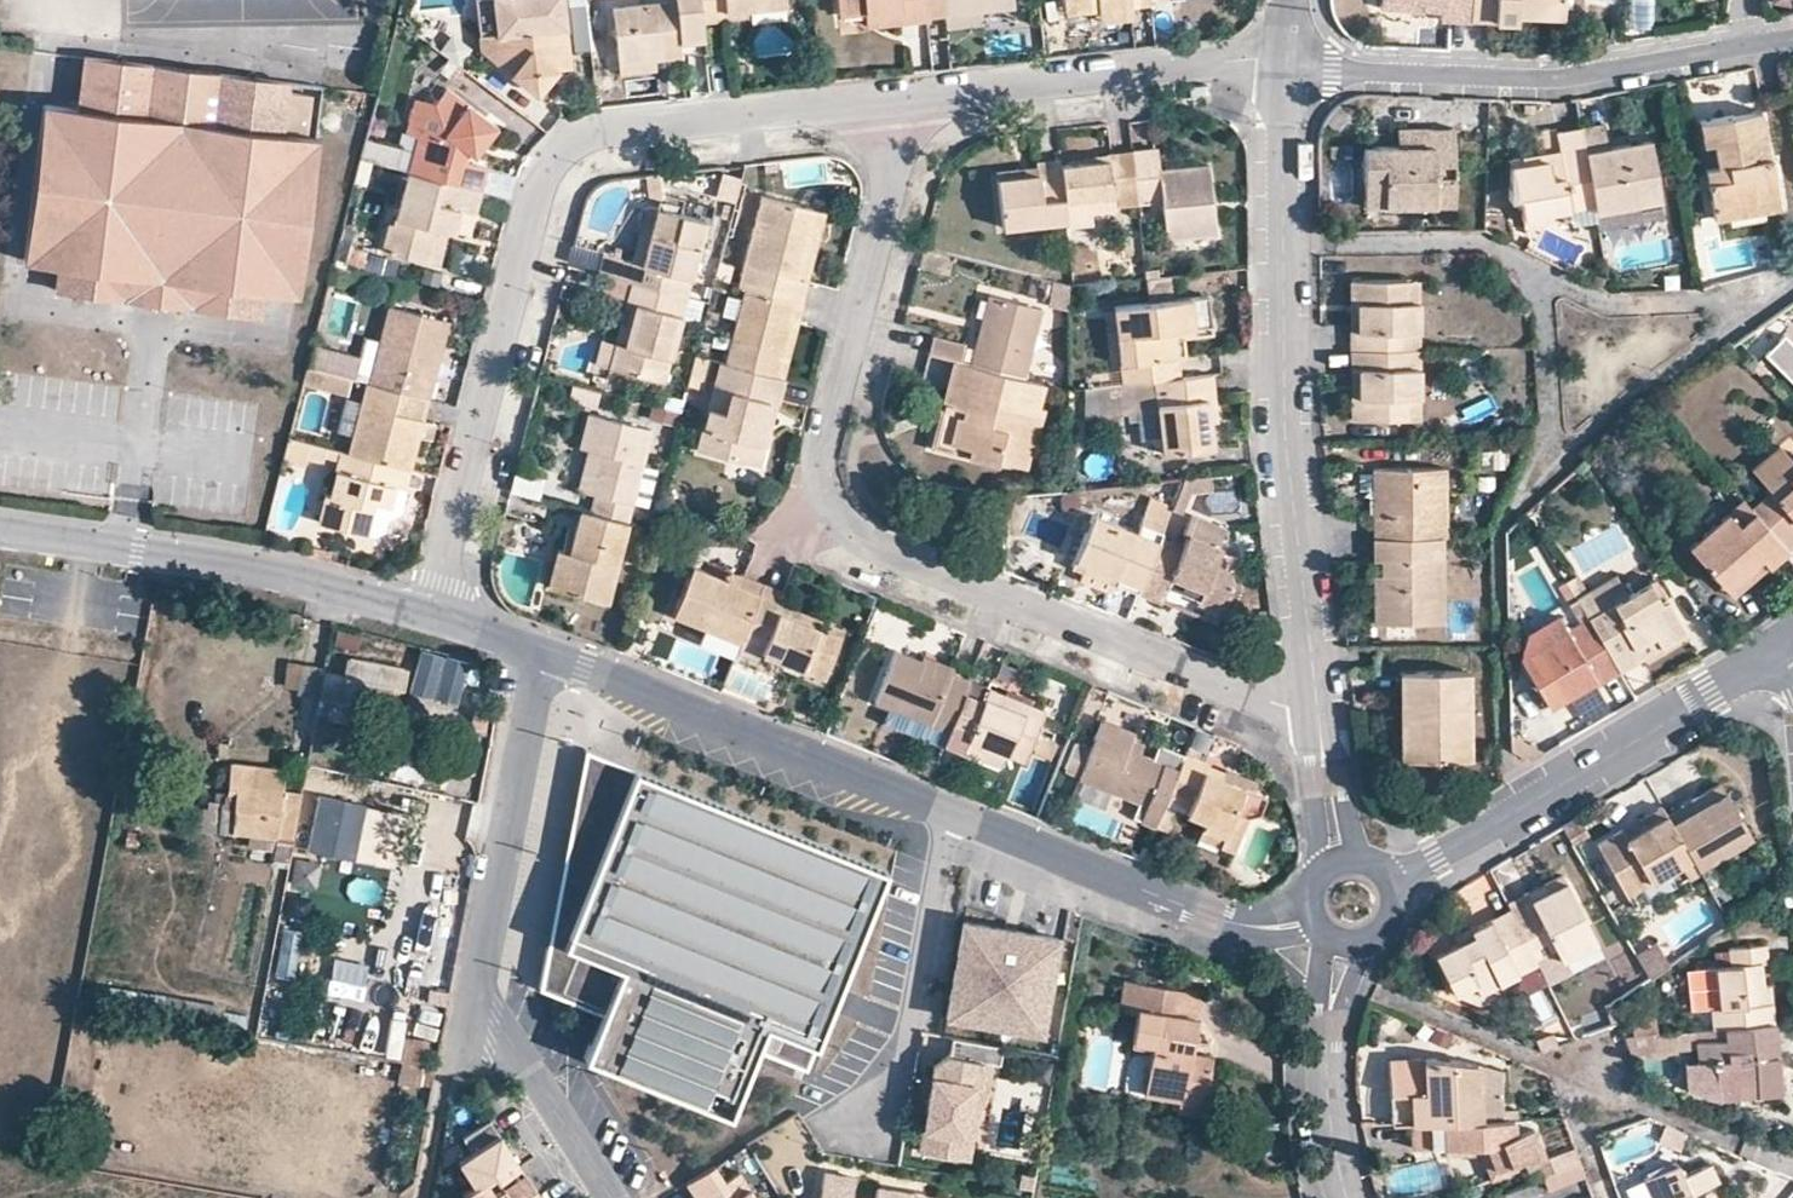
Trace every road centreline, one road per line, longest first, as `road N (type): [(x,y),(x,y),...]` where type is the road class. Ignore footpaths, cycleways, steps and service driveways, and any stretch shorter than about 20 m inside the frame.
road 1 (residential): [(1316,703),(1249,695),(860,534),(837,515),(823,466),(899,165),(894,101)]
road 2 (residential): [(434,614),(547,173),(594,136),(894,101)]
road 3 (residential): [(1287,64),(1283,445),(1316,703)]
road 4 (residential): [(545,647),(476,995),(611,1197)]
road 5 (residential): [(1287,64),(1556,78),(1792,35)]
road 6 (residential): [(1390,883),(1780,652)]
road 7 (residential): [(545,647),(958,813)]
road 8 (residential): [(0,527),(291,575),(434,614)]
road 9 (residential): [(894,101),(1227,58),(1287,64)]
road 10 (residential): [(857,1115),(897,1062),(946,835),(958,813)]
road 11 (residential): [(958,813),(1238,922)]
road 12 (track): [(425,1197),(443,1091),(476,995)]
road 13 (residential): [(1331,1010),(1330,1094),(1337,1158),(1353,1197)]

